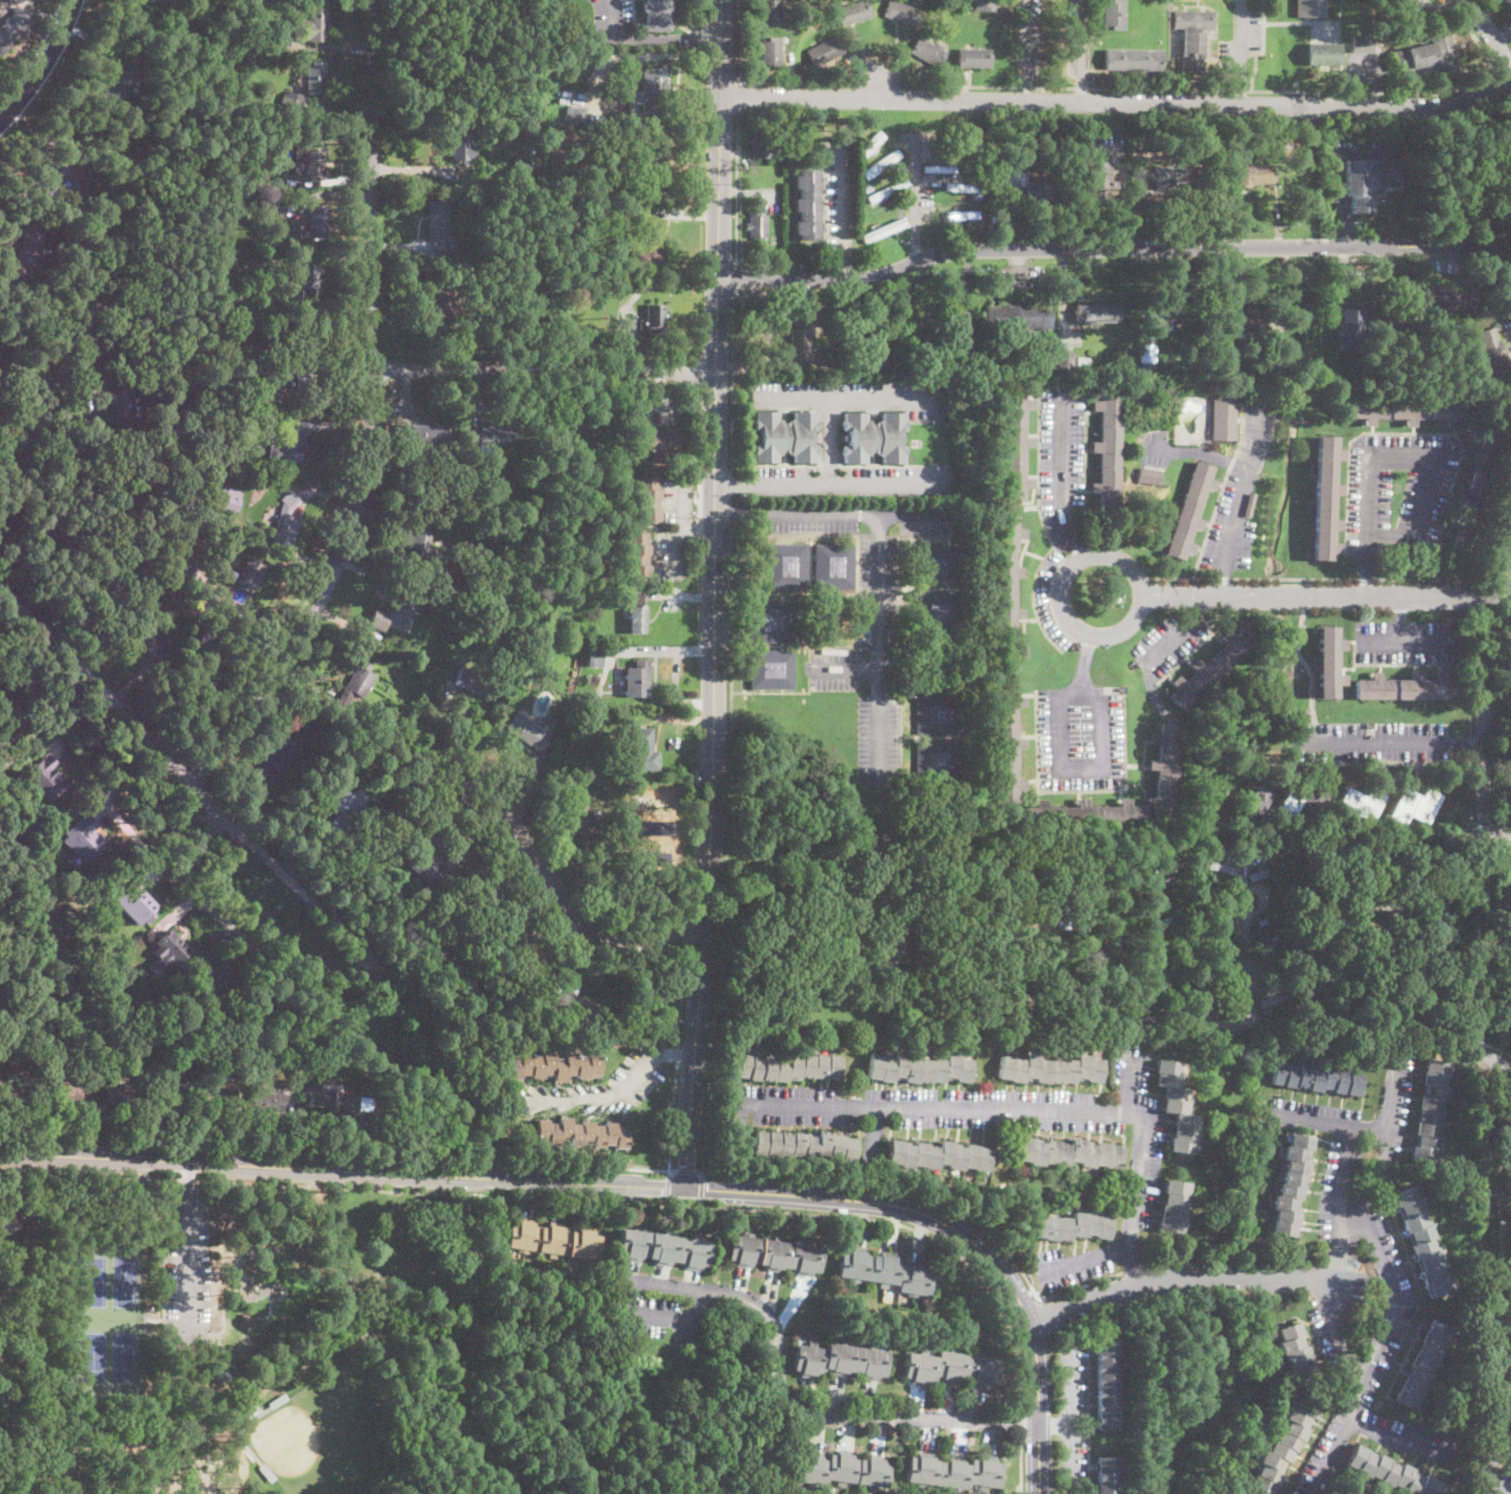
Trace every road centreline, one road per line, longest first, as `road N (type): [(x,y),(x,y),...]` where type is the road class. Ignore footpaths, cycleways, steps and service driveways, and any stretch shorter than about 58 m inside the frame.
road 1 (tertiary): [(720,0),(714,701),(685,1189)]
road 2 (residential): [(375,0),(371,369),(355,511),(335,572),(284,669),(194,783)]
road 3 (residential): [(1510,273),(1481,250),(1451,245),(972,247),(862,278),(717,276)]
road 4 (residential): [(1510,82),(1438,106),(719,98)]
road 5 (tertiary): [(0,1154),(685,1189)]
road 6 (residential): [(0,586),(369,967)]
road 7 (tertiary): [(728,1191),(908,1207),(977,1245),(1019,1300),(1033,1337),(1039,1493)]
road 8 (residential): [(704,926),(646,937),(611,934),(582,920),(506,818),(424,791),(416,776),(426,744),(461,740),(506,818)]
road 9 (residential): [(1039,1422),(807,1410),(779,1386),(775,1328),(761,1306),(615,1276)]
road 10 (residential): [(1488,597),(1482,1050)]
road 11 (residential): [(1125,1111),(744,1104)]
road 12 (residential): [(1510,598),(1141,596)]
road 13 (residential): [(715,374),(371,369)]
road 14 (residential): [(1027,1320),(1183,1272),(1337,1281)]
road 15 (residential): [(1358,1206),(1396,1304),(1353,1420),(1313,1493)]
road 16 (residential): [(1075,566),(1061,590),(1068,619),(1104,636),(1131,622),(1141,596),(1131,570),(1102,556),(1075,566)]
road 17 (residential): [(1138,1281),(1133,1227),(1145,1127),(1125,1111),(1131,1056)]
road 18 (residential): [(1399,1053),(1380,1175),(1358,1206),(1340,1213)]
road 19 (residential): [(1350,1127),(1337,1281)]
road 20 (residential): [(720,41),(614,42),(613,0)]
road 21 (residential): [(0,122),(42,68),(75,0)]
road 22 (residential): [(918,259),(915,134)]
road 23 (residential): [(1388,1132),(1268,1116)]

